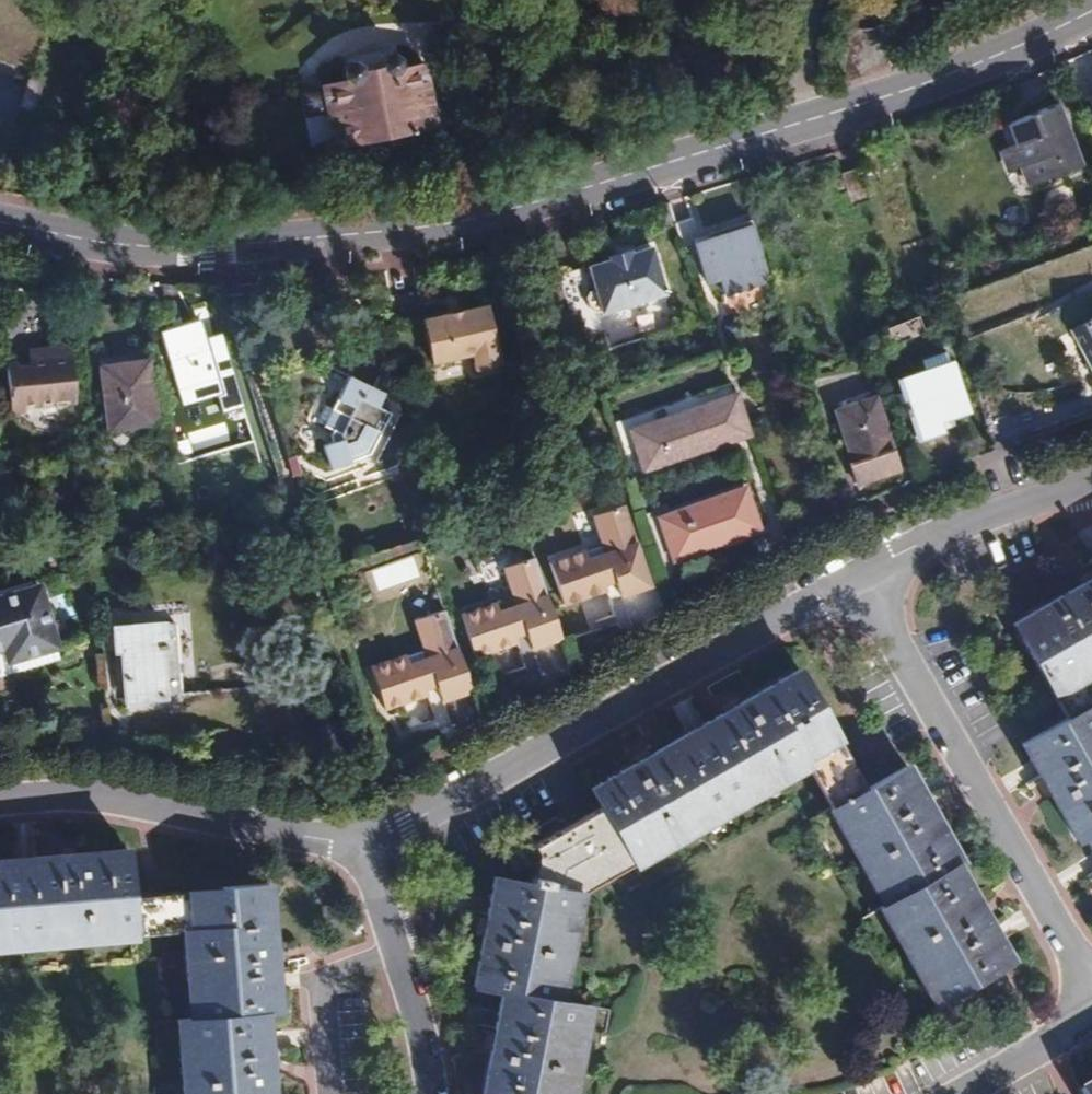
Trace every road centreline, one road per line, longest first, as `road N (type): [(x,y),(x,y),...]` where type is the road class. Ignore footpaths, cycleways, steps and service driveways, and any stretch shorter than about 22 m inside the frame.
road 1 (tertiary): [(1091,6),(923,75),(550,191),(437,213),(173,224),(0,183)]
road 2 (residential): [(364,851),(857,575)]
road 3 (residential): [(857,575),(1091,986)]
road 4 (residential): [(0,802),(122,803),(364,851)]
road 5 (residential): [(857,575),(1091,476)]
road 6 (residential): [(364,851),(412,1013),(425,1093)]
road 7 (residential): [(972,1093),(1091,1024)]

